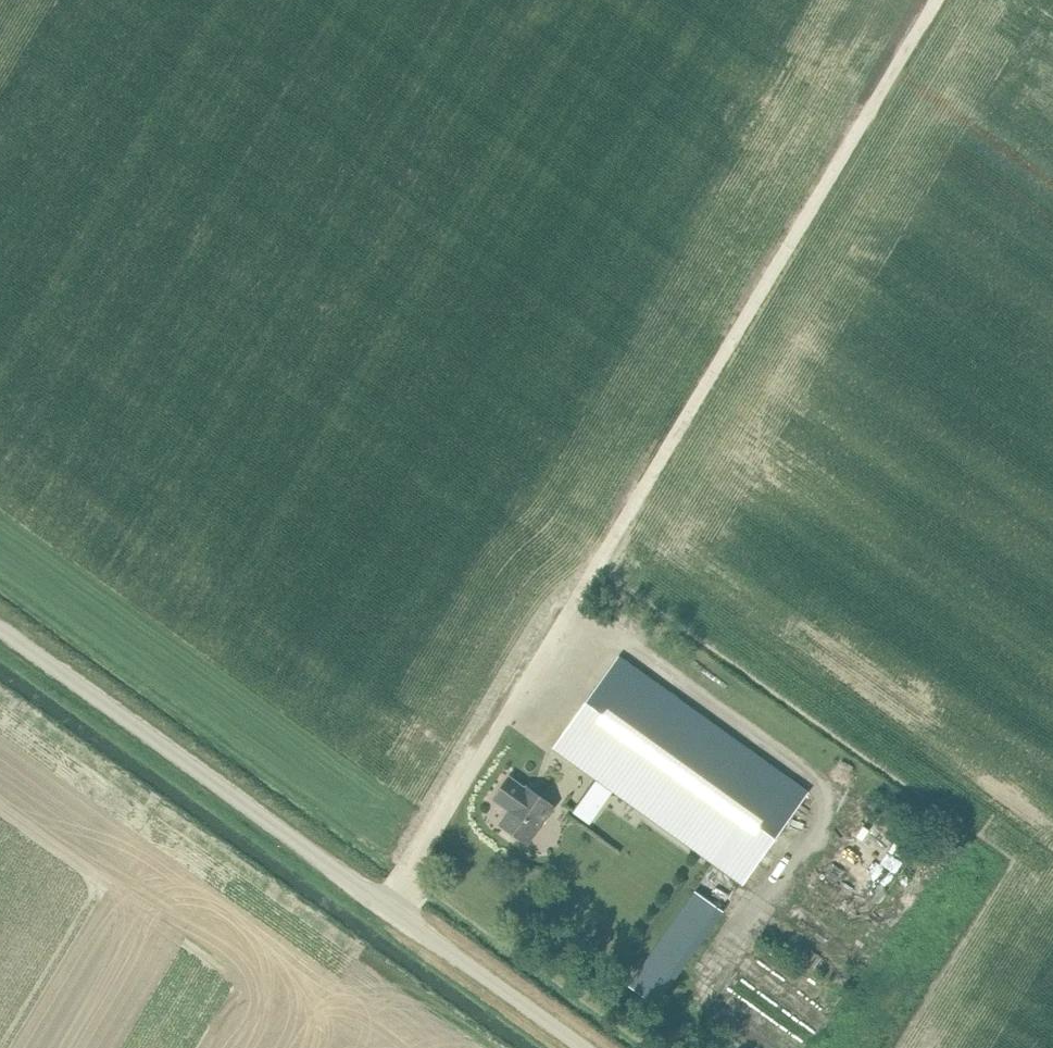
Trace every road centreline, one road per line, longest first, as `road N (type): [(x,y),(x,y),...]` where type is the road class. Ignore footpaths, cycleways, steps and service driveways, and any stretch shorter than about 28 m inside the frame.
road 1 (unclassified): [(560,1047),(0,642)]

